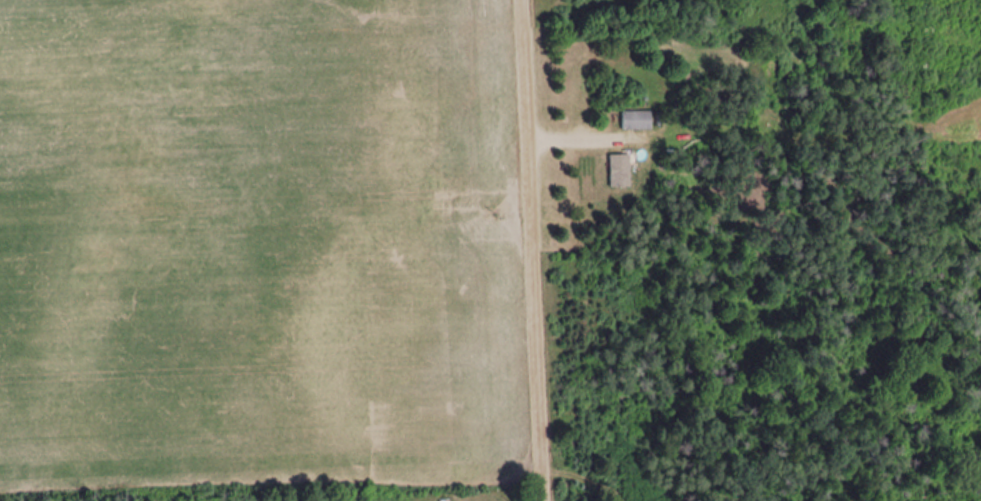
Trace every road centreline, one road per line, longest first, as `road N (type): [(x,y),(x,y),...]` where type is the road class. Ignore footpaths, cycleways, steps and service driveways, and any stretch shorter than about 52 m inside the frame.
road 1 (residential): [(542,500),(518,0)]

